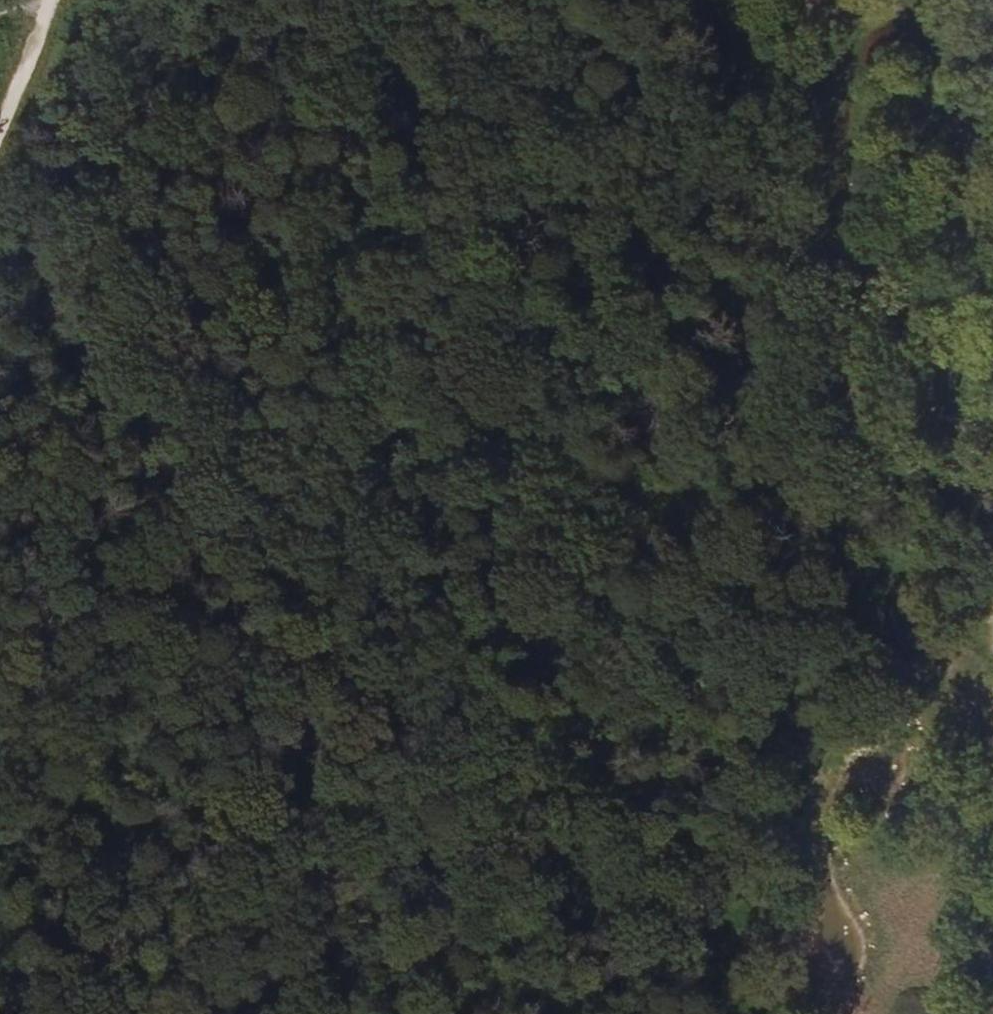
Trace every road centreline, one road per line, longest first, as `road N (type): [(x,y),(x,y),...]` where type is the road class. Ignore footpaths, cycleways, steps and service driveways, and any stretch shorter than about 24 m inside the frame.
road 1 (track): [(0,142),(68,0)]

